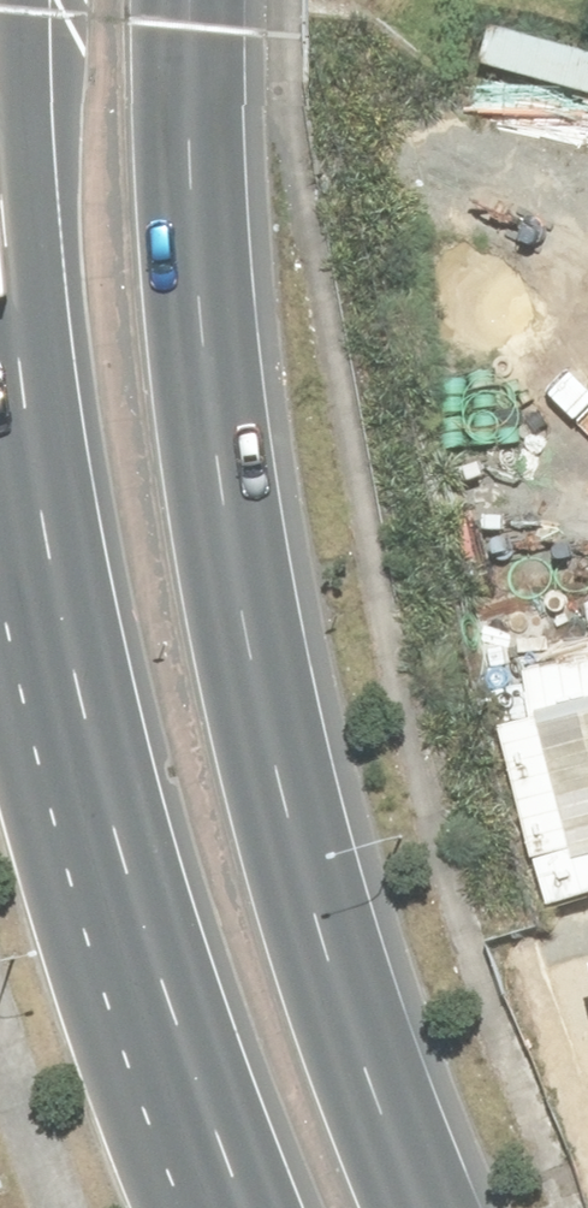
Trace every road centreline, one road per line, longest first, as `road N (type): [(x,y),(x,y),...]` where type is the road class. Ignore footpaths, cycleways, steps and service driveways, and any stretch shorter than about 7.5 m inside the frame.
road 1 (primary): [(187,0),(224,517),(351,1017),(425,1207)]
road 2 (primary): [(226,1207),(75,829),(0,475)]

